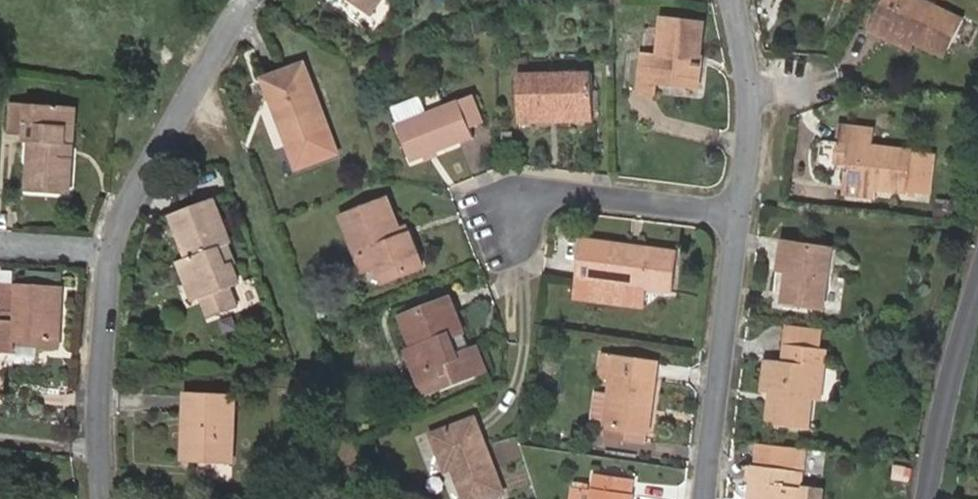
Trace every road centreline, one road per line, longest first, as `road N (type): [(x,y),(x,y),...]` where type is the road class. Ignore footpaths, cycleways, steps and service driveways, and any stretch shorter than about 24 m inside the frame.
road 1 (track): [(362,498),(192,64)]
road 2 (residential): [(705,498),(736,203)]
road 3 (residential): [(236,0),(113,190),(96,247)]
road 4 (residential): [(488,212),(541,185),(736,203)]
road 5 (residential): [(96,247),(89,452),(96,498)]
road 6 (unclassified): [(926,498),(977,277)]
road 7 (residential): [(736,203),(742,81)]

